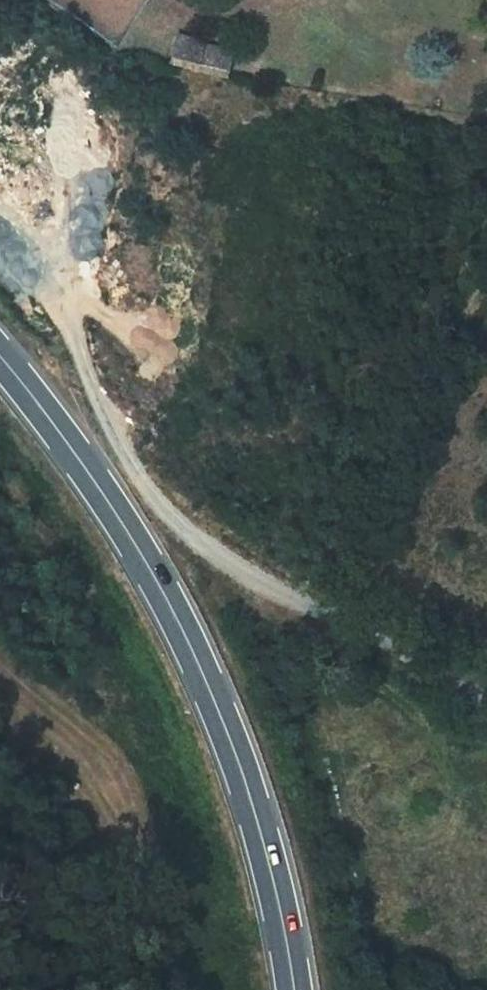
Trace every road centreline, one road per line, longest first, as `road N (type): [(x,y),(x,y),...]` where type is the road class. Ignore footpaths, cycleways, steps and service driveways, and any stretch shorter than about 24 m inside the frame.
road 1 (primary): [(0,354),(120,515),(192,645),(254,796),(294,989)]
road 2 (track): [(311,607),(445,336),(486,285)]

